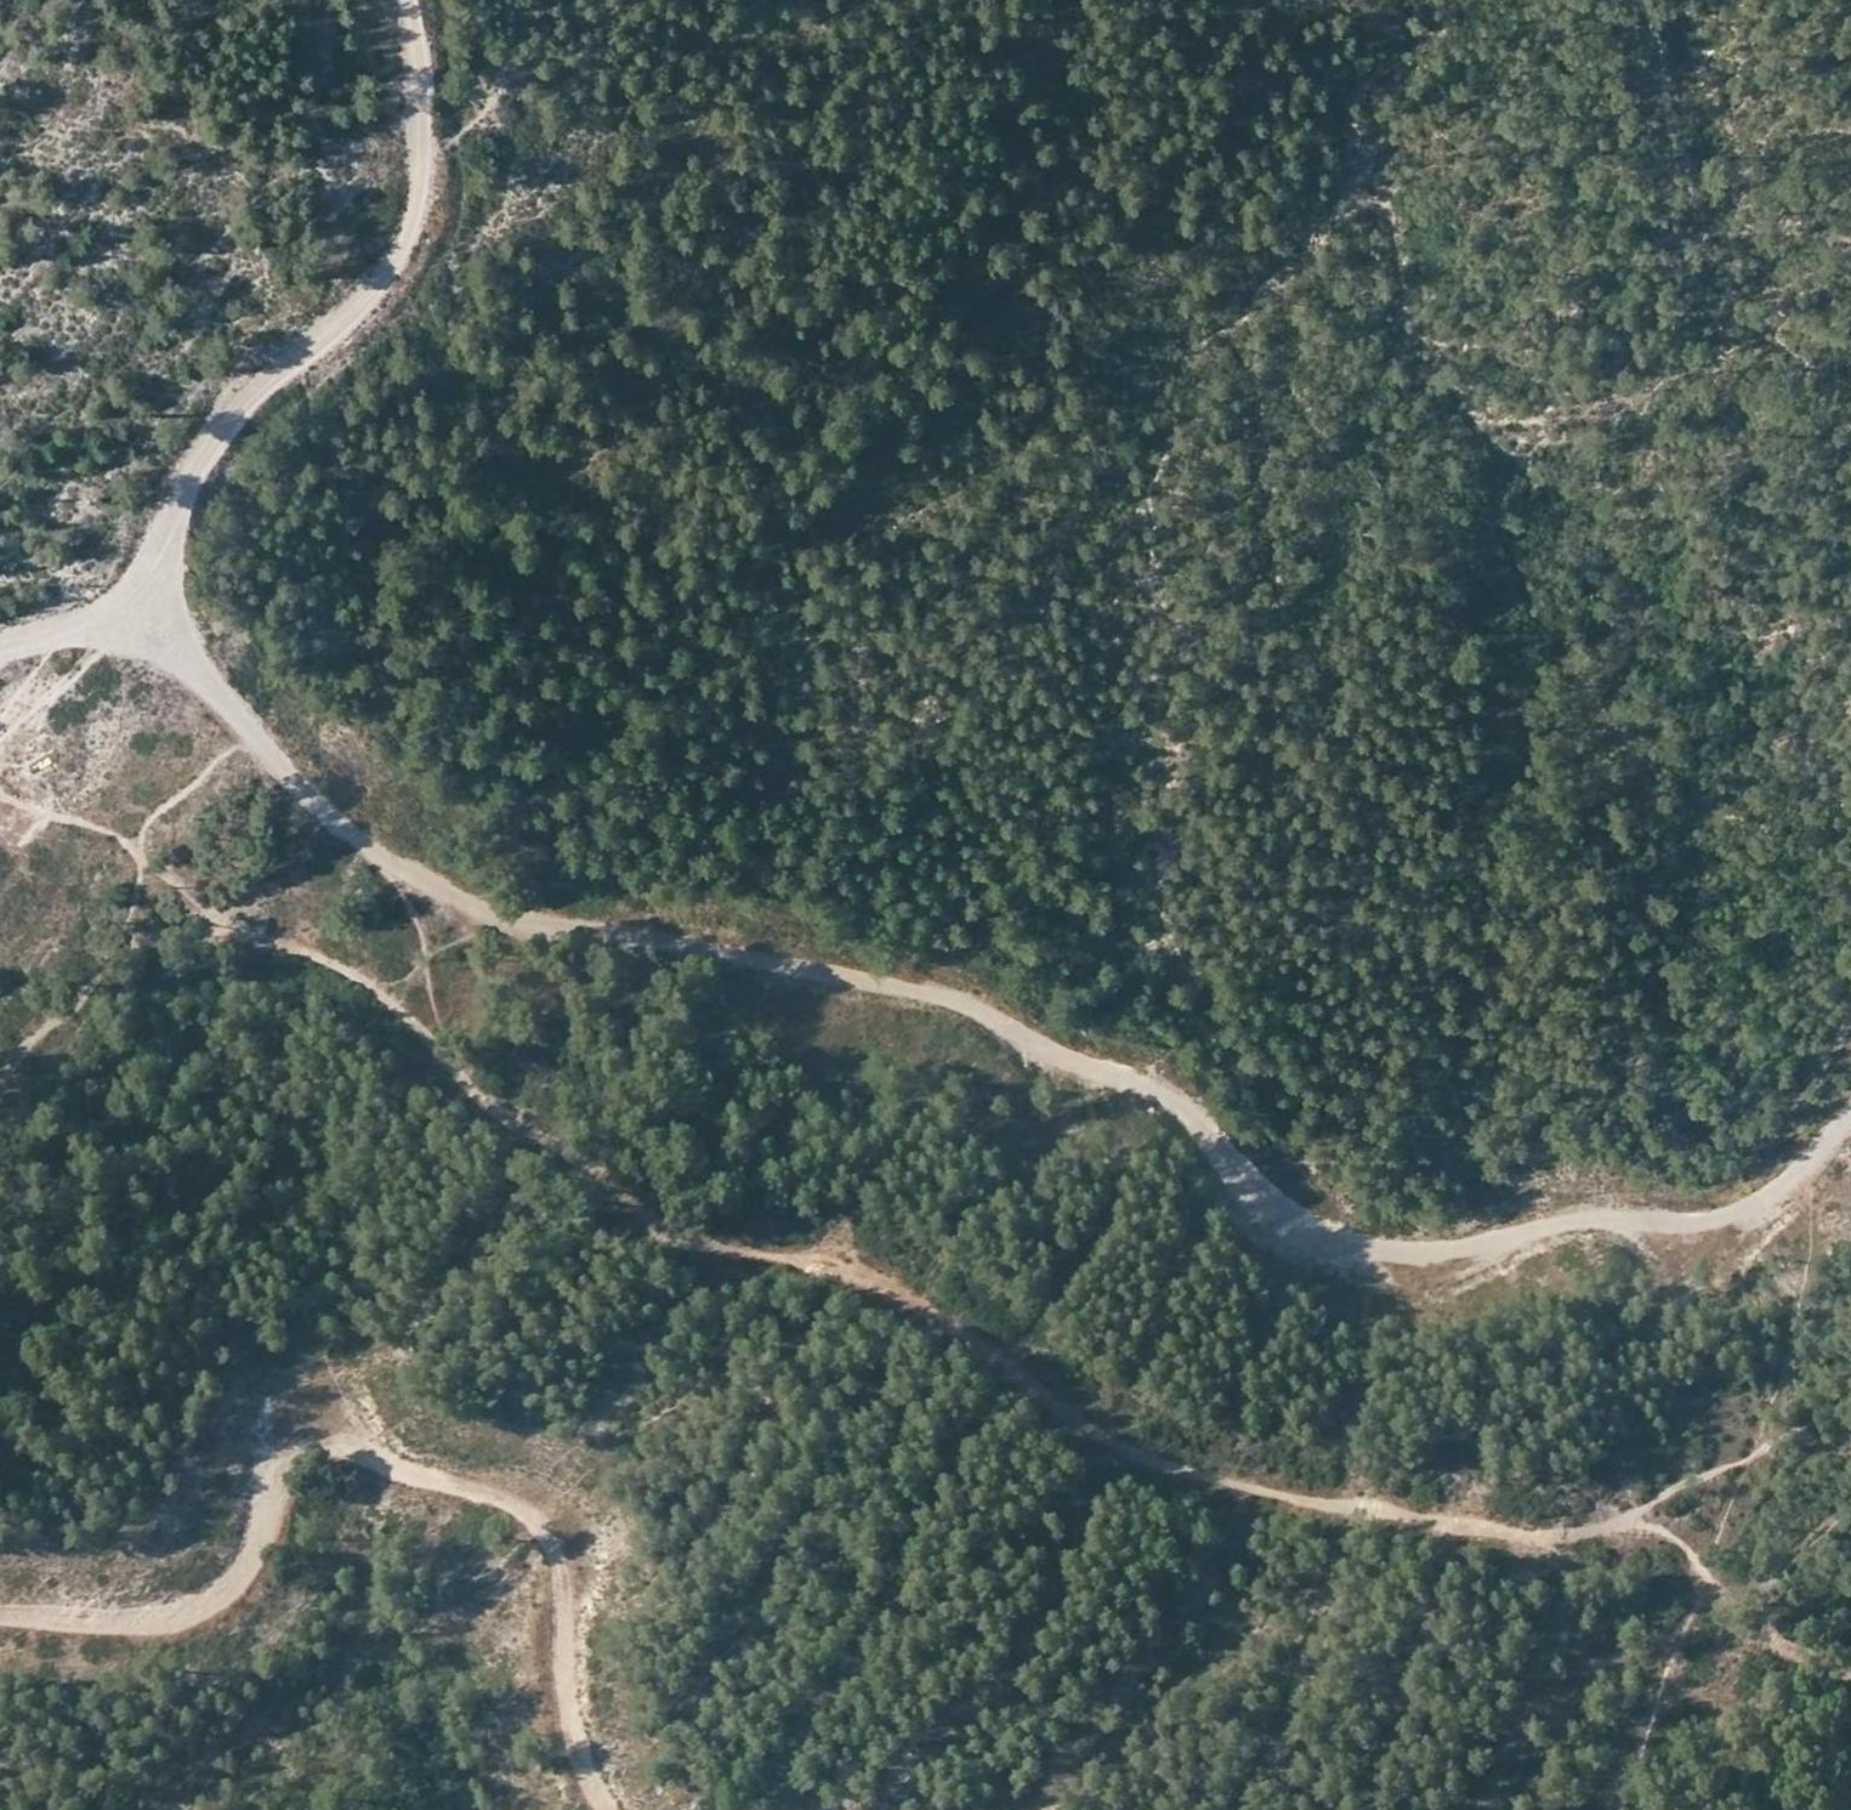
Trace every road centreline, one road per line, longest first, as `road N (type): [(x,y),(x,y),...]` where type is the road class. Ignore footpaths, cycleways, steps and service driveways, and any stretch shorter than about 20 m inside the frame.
road 1 (track): [(1850,1116),(1784,1187),(1732,1216),(1588,1219),(1510,1243),(1371,1266),(1303,1248),(1243,1201),(1183,1114),(1156,1091),(1045,1058),(993,1015),(886,982),(627,933),(479,919),(310,798),(146,621),(125,612),(99,618),(0,650)]
road 2 (track): [(606,1809),(576,1748),(556,1571),(535,1522),(333,1442),(304,1449),(276,1476),(250,1562),(230,1591),(203,1609),(147,1622),(0,1617)]
road 3 (track): [(406,0),(422,147),(410,234),(386,276),(205,446),(125,612)]

